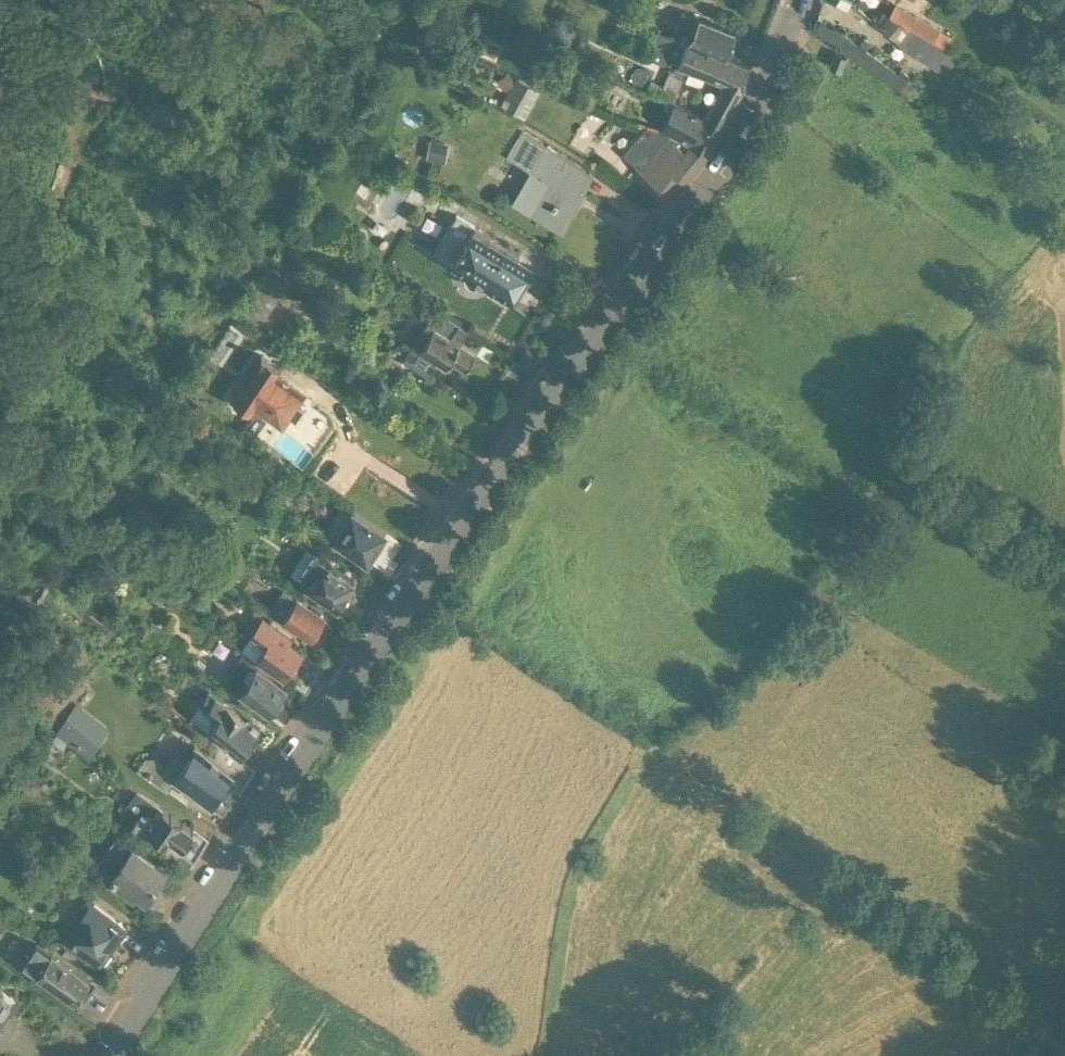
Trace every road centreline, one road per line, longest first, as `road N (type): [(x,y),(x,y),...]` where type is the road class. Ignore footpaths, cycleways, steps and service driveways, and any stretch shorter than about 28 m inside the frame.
road 1 (tertiary): [(113,1055),(377,642),(722,162),(799,0)]
road 2 (track): [(1064,877),(1010,1055)]
road 3 (track): [(458,527),(436,676)]

